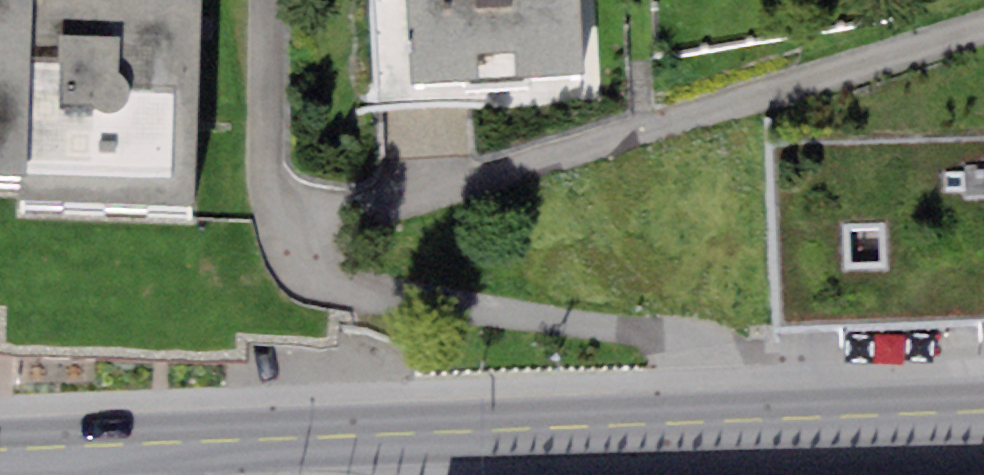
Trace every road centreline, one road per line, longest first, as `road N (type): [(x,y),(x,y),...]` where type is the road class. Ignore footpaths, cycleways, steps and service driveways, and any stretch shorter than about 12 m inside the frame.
road 1 (residential): [(708,421),(703,370),(693,350),(667,335),(349,289),(312,269),(316,234),(354,209),(983,32)]
road 2 (secondary): [(708,421),(0,448)]
road 3 (secondary): [(983,410),(708,421)]

